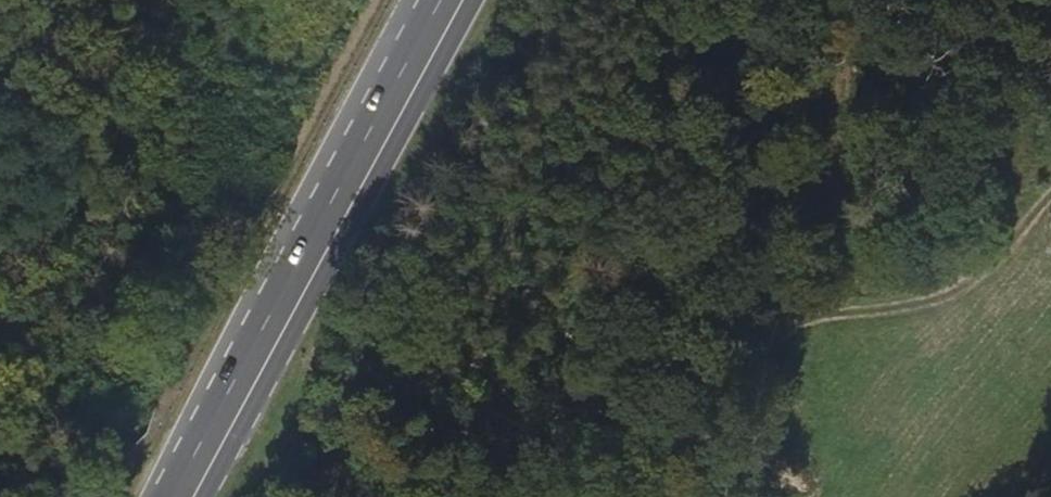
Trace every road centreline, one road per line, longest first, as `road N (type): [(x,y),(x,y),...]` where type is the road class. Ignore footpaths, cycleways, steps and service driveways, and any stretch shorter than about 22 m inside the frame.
road 1 (primary): [(453,0),(183,496)]

